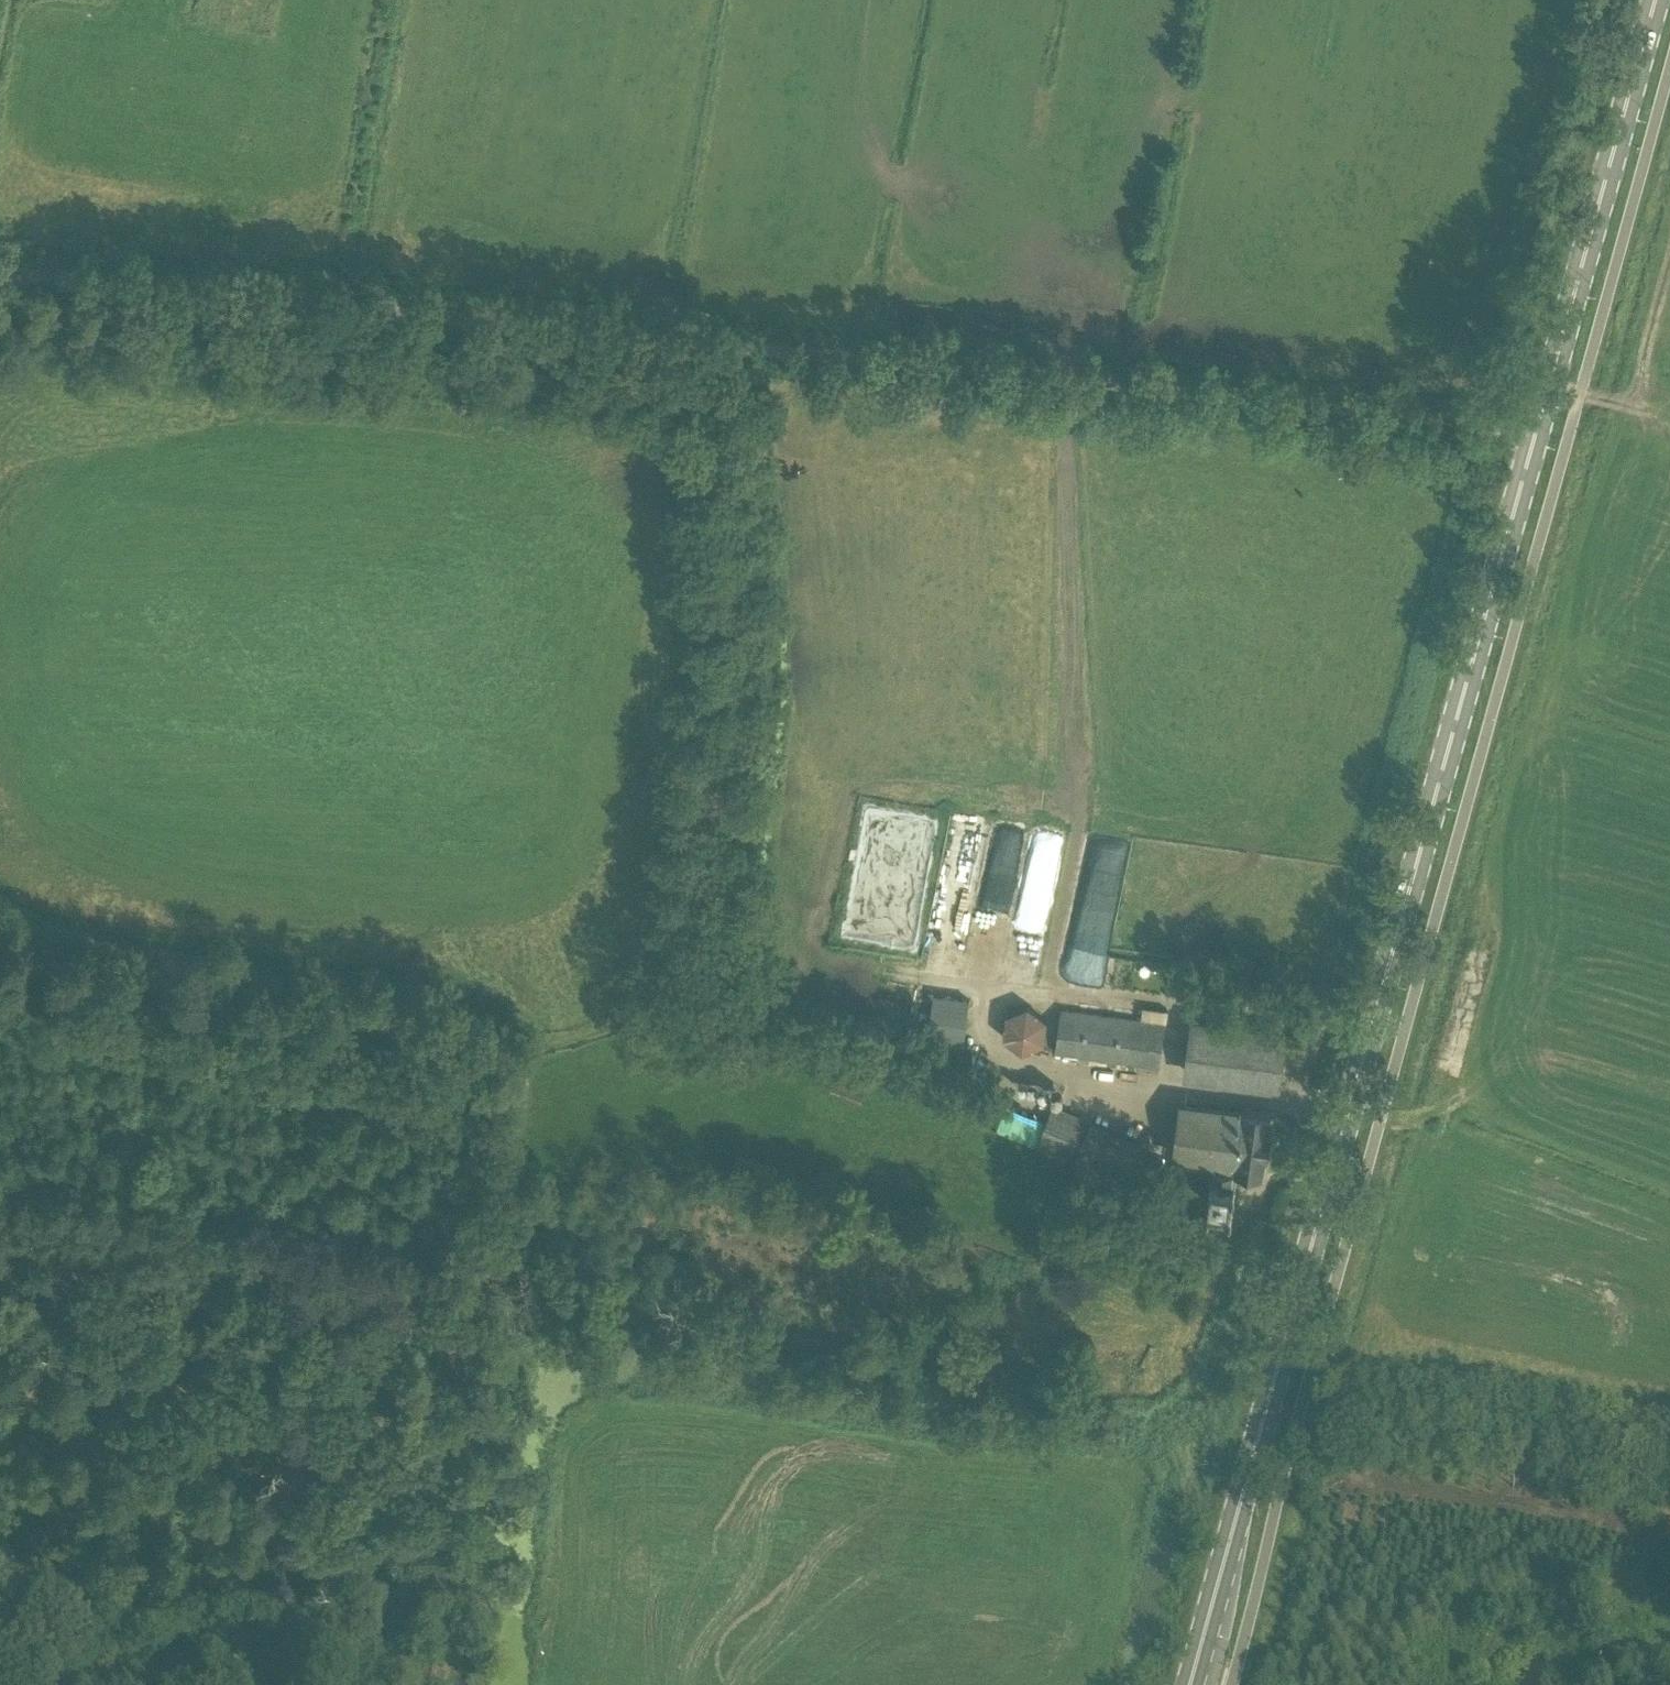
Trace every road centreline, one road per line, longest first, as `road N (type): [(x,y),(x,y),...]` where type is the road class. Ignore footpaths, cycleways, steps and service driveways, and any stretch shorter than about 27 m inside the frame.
road 1 (primary): [(1195,1684),(1654,0)]
road 2 (track): [(0,259),(717,323),(1538,420)]
road 3 (track): [(1313,1386),(1669,1451)]

